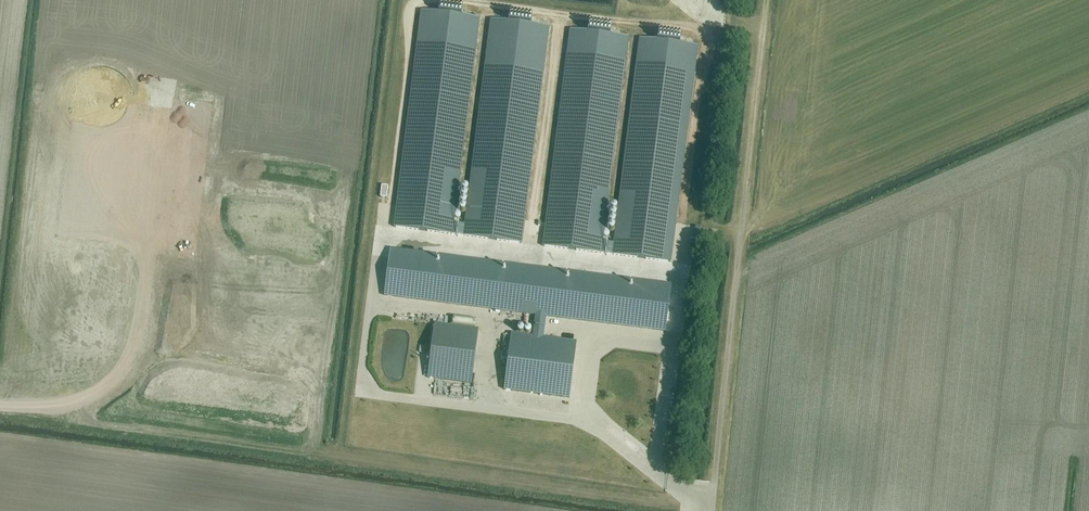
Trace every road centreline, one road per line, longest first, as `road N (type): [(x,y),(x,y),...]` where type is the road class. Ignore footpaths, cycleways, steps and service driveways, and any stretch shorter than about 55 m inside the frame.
road 1 (track): [(710,510),(765,0)]

